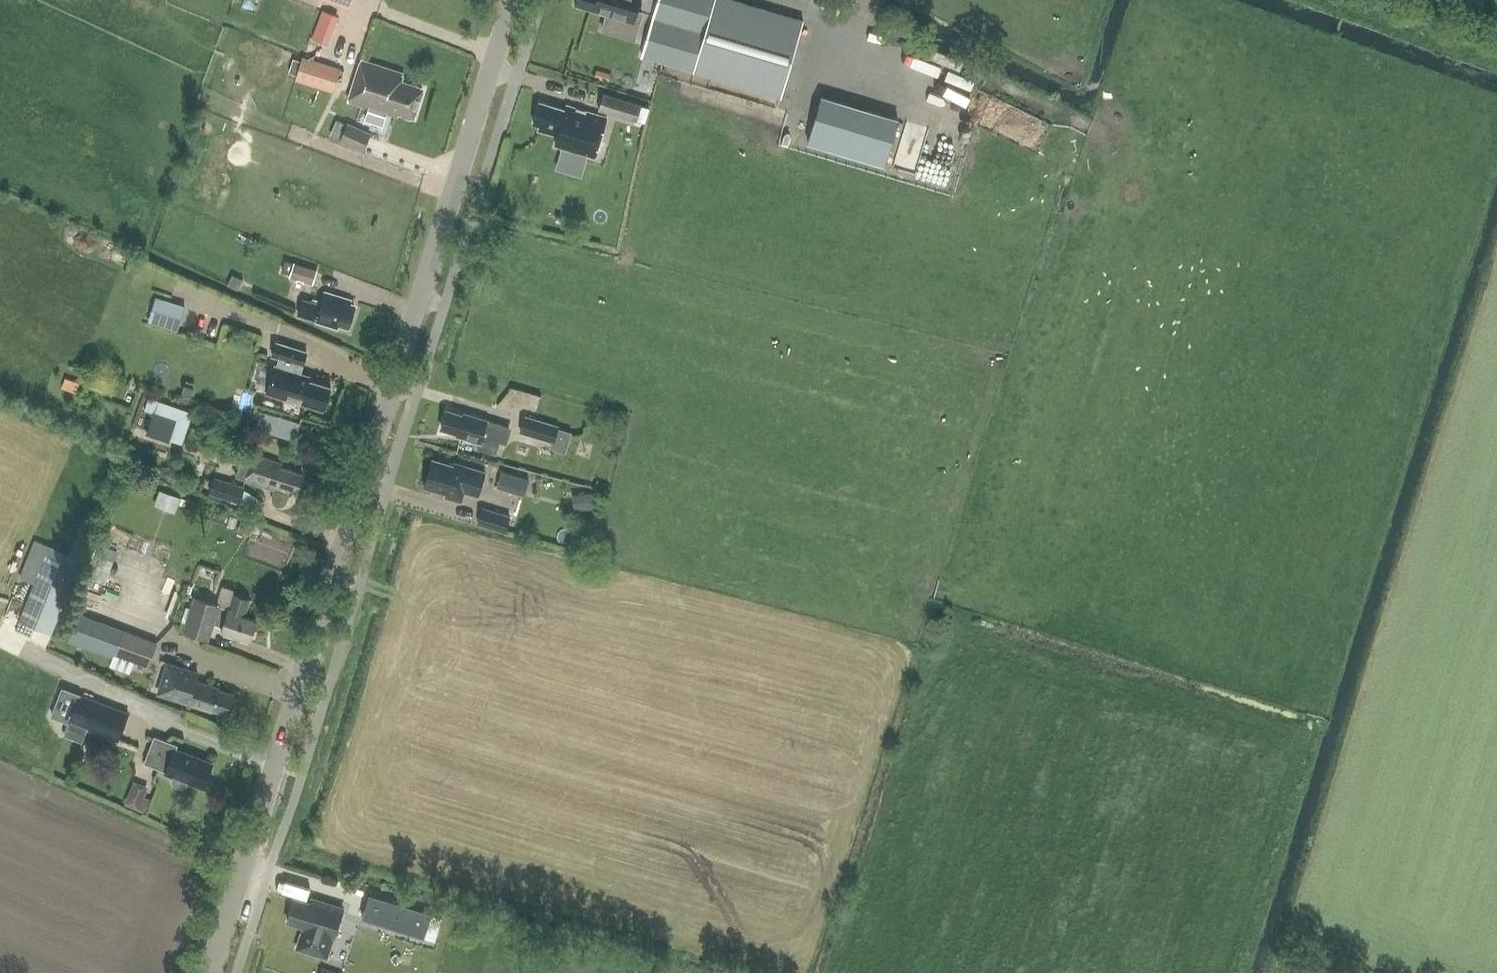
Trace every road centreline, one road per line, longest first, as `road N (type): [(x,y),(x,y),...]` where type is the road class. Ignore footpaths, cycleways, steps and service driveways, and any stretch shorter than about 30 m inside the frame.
road 1 (tertiary): [(211,972),(516,0)]

